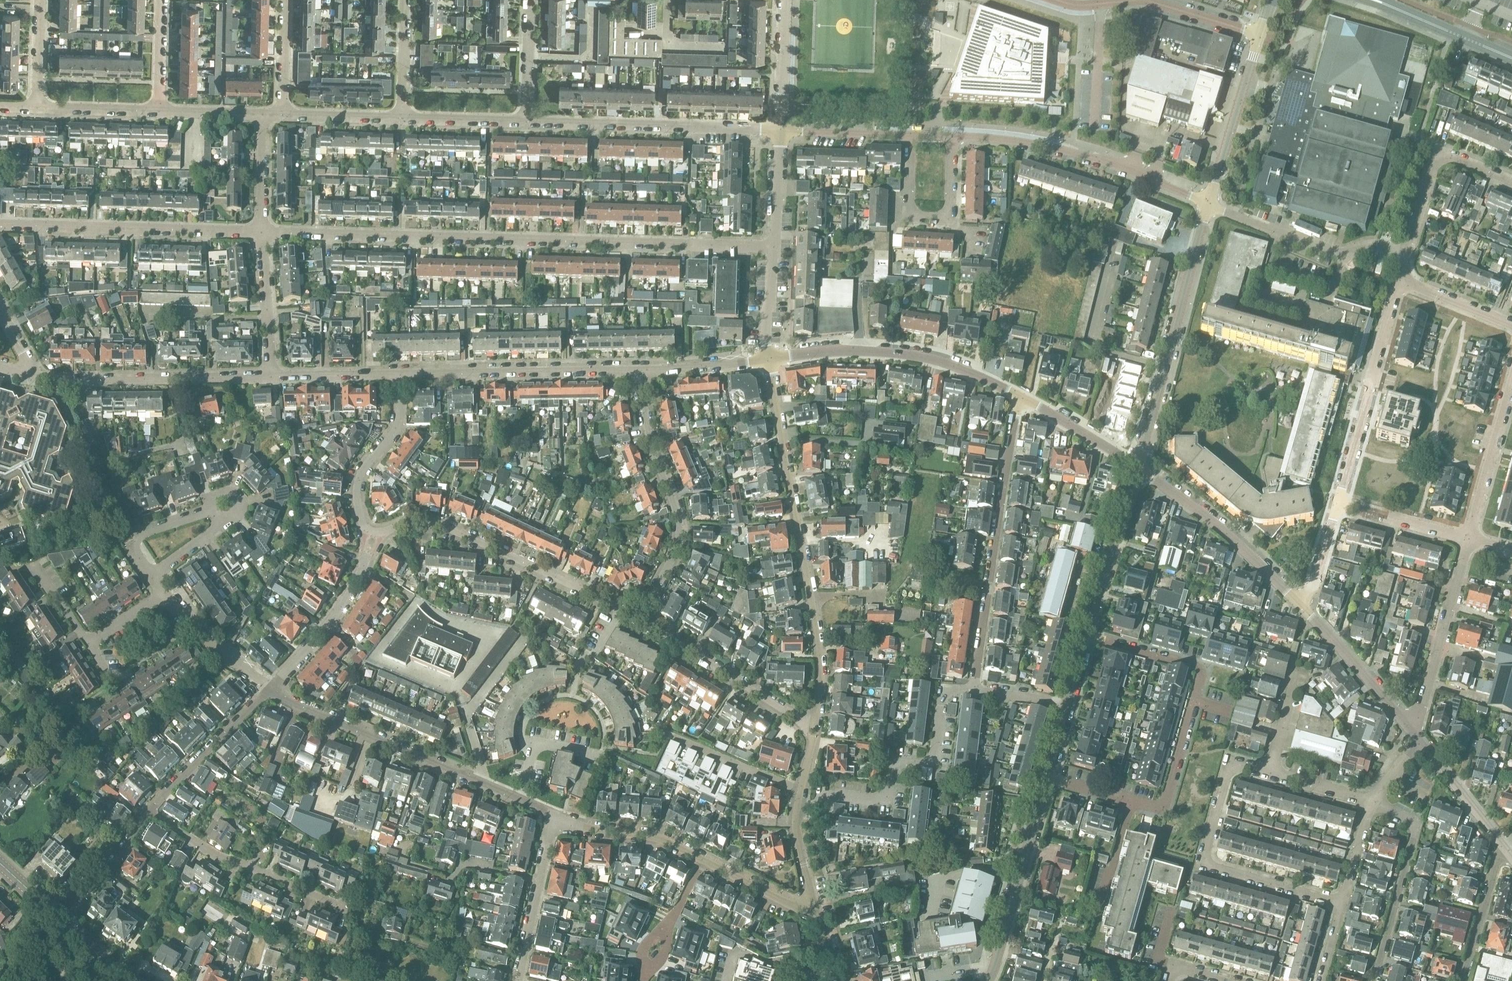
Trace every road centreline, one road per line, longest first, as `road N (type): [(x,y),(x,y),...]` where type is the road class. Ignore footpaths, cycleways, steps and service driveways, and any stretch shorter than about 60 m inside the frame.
road 1 (residential): [(774,245),(262,233)]
road 2 (residential): [(640,618),(437,524),(366,527),(358,484),(396,432),(398,375)]
road 3 (residential): [(1048,778),(1163,806),(1200,679),(1198,668),(1085,635)]
road 4 (residential): [(819,721),(819,644),(767,359)]
road 5 (residential): [(556,817),(270,691)]
road 6 (residential): [(973,690),(1019,397)]
road 7 (residential): [(1340,901),(1201,863),(1229,760),(1269,771)]
road 8 (tertiary): [(1137,467),(1212,206)]
road 9 (residential): [(1212,206),(1065,151),(952,136)]
road 10 (residential): [(973,690),(944,690),(933,759),(926,767),(900,767),(886,801),(835,793),(798,812)]
road 11 (residential): [(640,618),(673,556),(680,524),(645,421),(641,369)]
road 12 (residential): [(262,233),(0,227)]
road 13 (residential): [(1019,397),(927,358),(848,350),(767,359)]
road 14 (residential): [(526,122),(780,130)]
road 15 (residential): [(641,369),(398,375)]
road 16 (residential): [(154,574),(239,513),(240,500),(217,497),(212,508),(140,536),(137,548)]
road 17 (residential): [(271,376),(35,379)]
road 18 (residential): [(1336,505),(1398,281)]
road 19 (residential): [(1375,980),(1418,822),(1370,802)]
road 20 (residential): [(1300,604),(1181,496),(1137,467)]
road 21 (residential): [(340,905),(208,851),(149,812)]
road 22 (tertiary): [(989,980),(1048,778)]
road 23 (residential): [(819,721),(640,618)]
road 24 (residential): [(1407,253),(1388,246),(1344,254),(1212,206)]
road 25 (residential): [(1414,732),(1469,540)]
road 26 (residential): [(952,136),(950,202),(943,215),(924,217),(909,201),(911,134)]
road 27 (residential): [(1511,182),(1446,154),(1434,157),(1407,253)]
road 28 (tertiary): [(1212,206),(1261,35)]
road 29 (tertiary): [(1085,635),(1137,467)]
road 30 (residential): [(1414,732),(1300,604)]
road 31 (residential): [(149,812),(270,691)]
road 32 (residential): [(1469,540),(1511,377)]
road 33 (residential): [(270,691),(346,603),(366,563)]
road 34 (residential): [(522,973),(556,817)]
road 35 (residential): [(702,862),(656,837),(556,817)]
road 36 (secondary): [(1511,59),(1371,0)]
road 37 (residential): [(63,927),(149,812)]
road 38 (residential): [(1464,980),(1499,841)]
road 39 (residential): [(271,376),(262,233)]
road 40 (residential): [(270,691),(208,642),(168,592)]
road 41 (residential): [(803,790),(674,736)]
road 42 (residential): [(1469,540),(1336,505)]
road 43 (residential): [(1137,467),(1019,397)]
road 44 (residential): [(911,134),(780,130)]
road 45 (residential): [(780,130),(785,0)]
road 46 (residential): [(398,375),(271,376)]
road 47 (residential): [(1499,841),(1421,741)]
road 48 (residential): [(767,359),(641,369)]
road 49 (residential): [(816,910),(702,862)]
road 50 (residential): [(1511,328),(1398,281)]
road 51 (residential): [(526,122),(531,0)]
road 52 (residential): [(404,119),(526,122)]
road 53 (residential): [(1145,0),(1261,35)]
road 54 (residential): [(38,107),(159,112)]
road 55 (residential): [(283,116),(404,119)]

